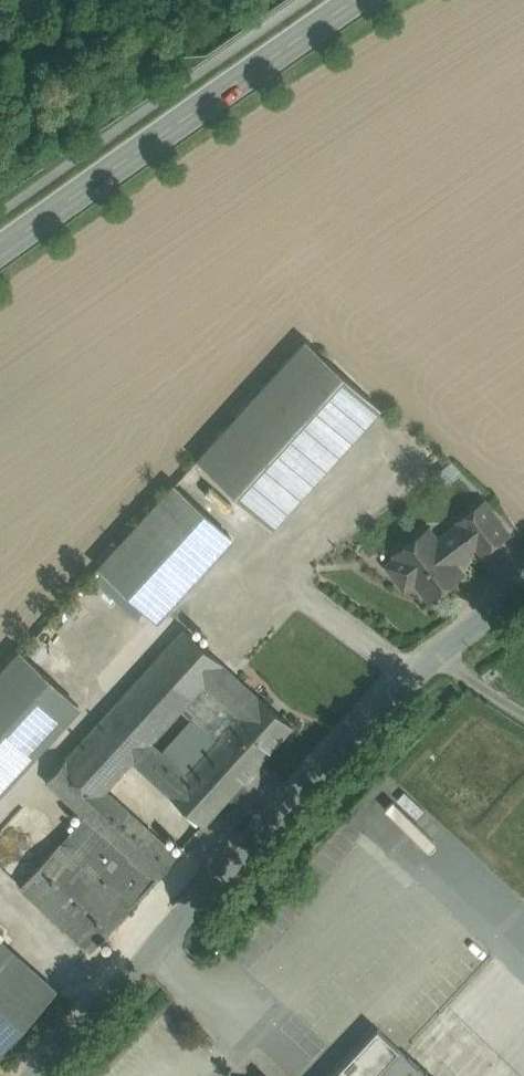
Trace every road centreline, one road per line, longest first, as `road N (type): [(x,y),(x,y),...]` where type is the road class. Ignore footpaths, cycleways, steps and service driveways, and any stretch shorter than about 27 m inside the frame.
road 1 (residential): [(523,590),(438,656),(40,1075)]
road 2 (secondary): [(0,248),(352,0)]

